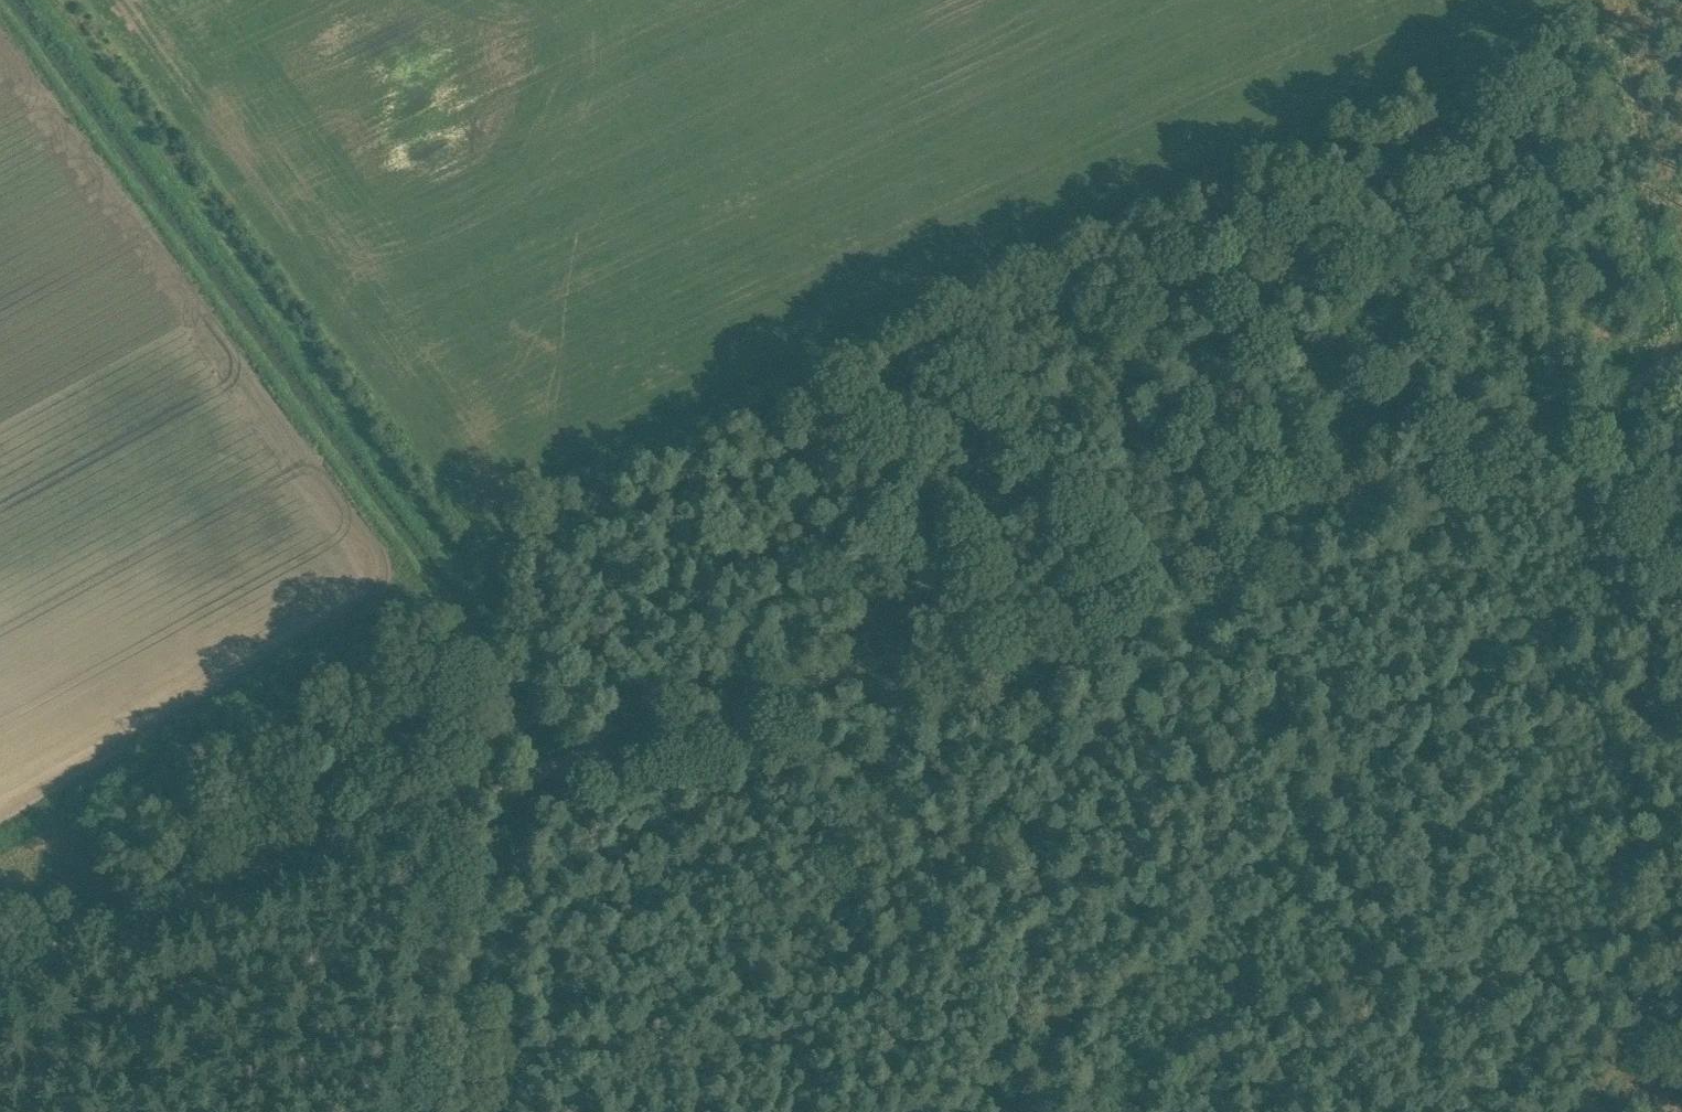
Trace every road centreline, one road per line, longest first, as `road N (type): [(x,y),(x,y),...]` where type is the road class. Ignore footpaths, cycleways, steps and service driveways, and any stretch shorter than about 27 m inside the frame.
road 1 (track): [(524,765),(577,756),(1588,406)]
road 2 (track): [(524,765),(534,722),(519,666),(474,593),(34,0)]
road 3 (track): [(0,960),(462,795)]
road 4 (track): [(1665,376),(1586,19)]
road 5 (track): [(1588,406),(1681,536)]

